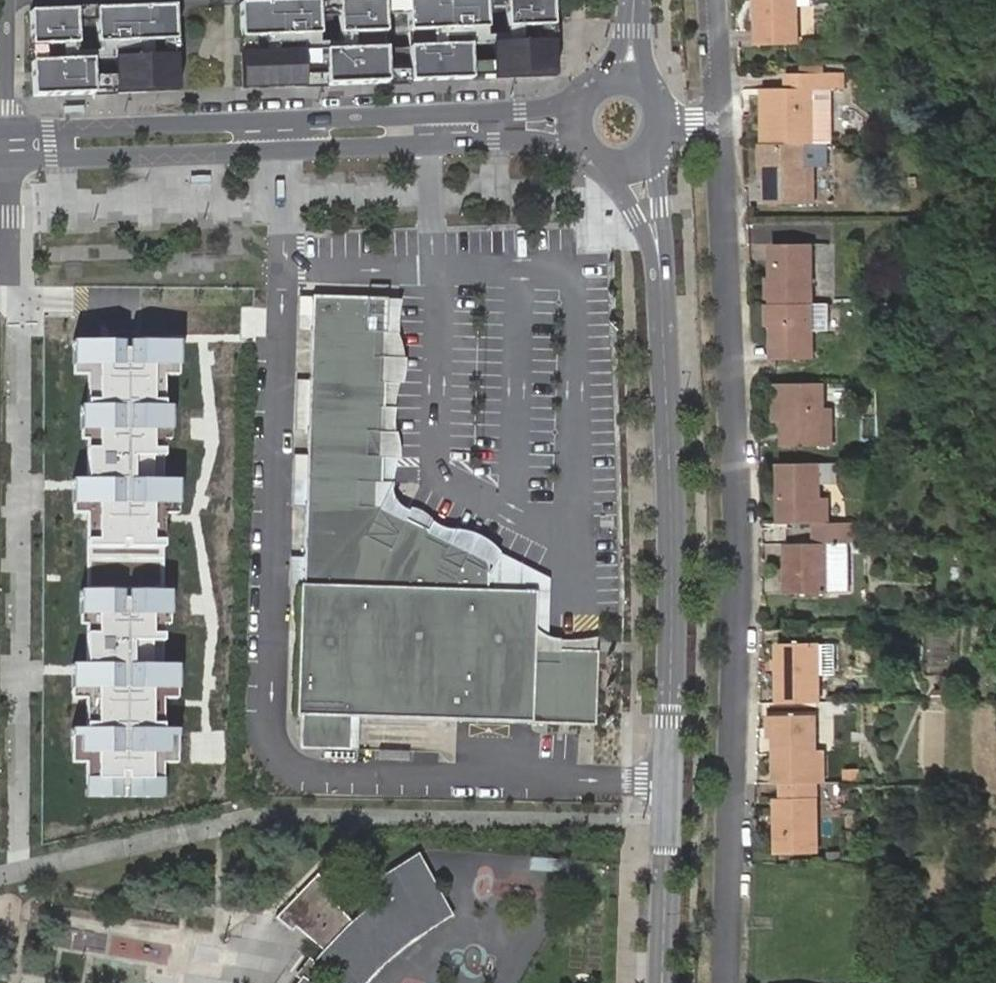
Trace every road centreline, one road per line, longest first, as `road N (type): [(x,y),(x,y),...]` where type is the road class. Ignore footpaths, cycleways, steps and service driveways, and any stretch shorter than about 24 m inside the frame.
road 1 (residential): [(727,982),(741,570),(722,127)]
road 2 (secondary): [(634,167),(660,255),(673,493),(663,982)]
road 3 (residential): [(6,160),(440,139),(560,147),(593,160)]
road 4 (residential): [(584,95),(519,112),(6,134)]
road 5 (residential): [(6,134),(7,0)]
road 6 (residential): [(722,127),(716,0)]

